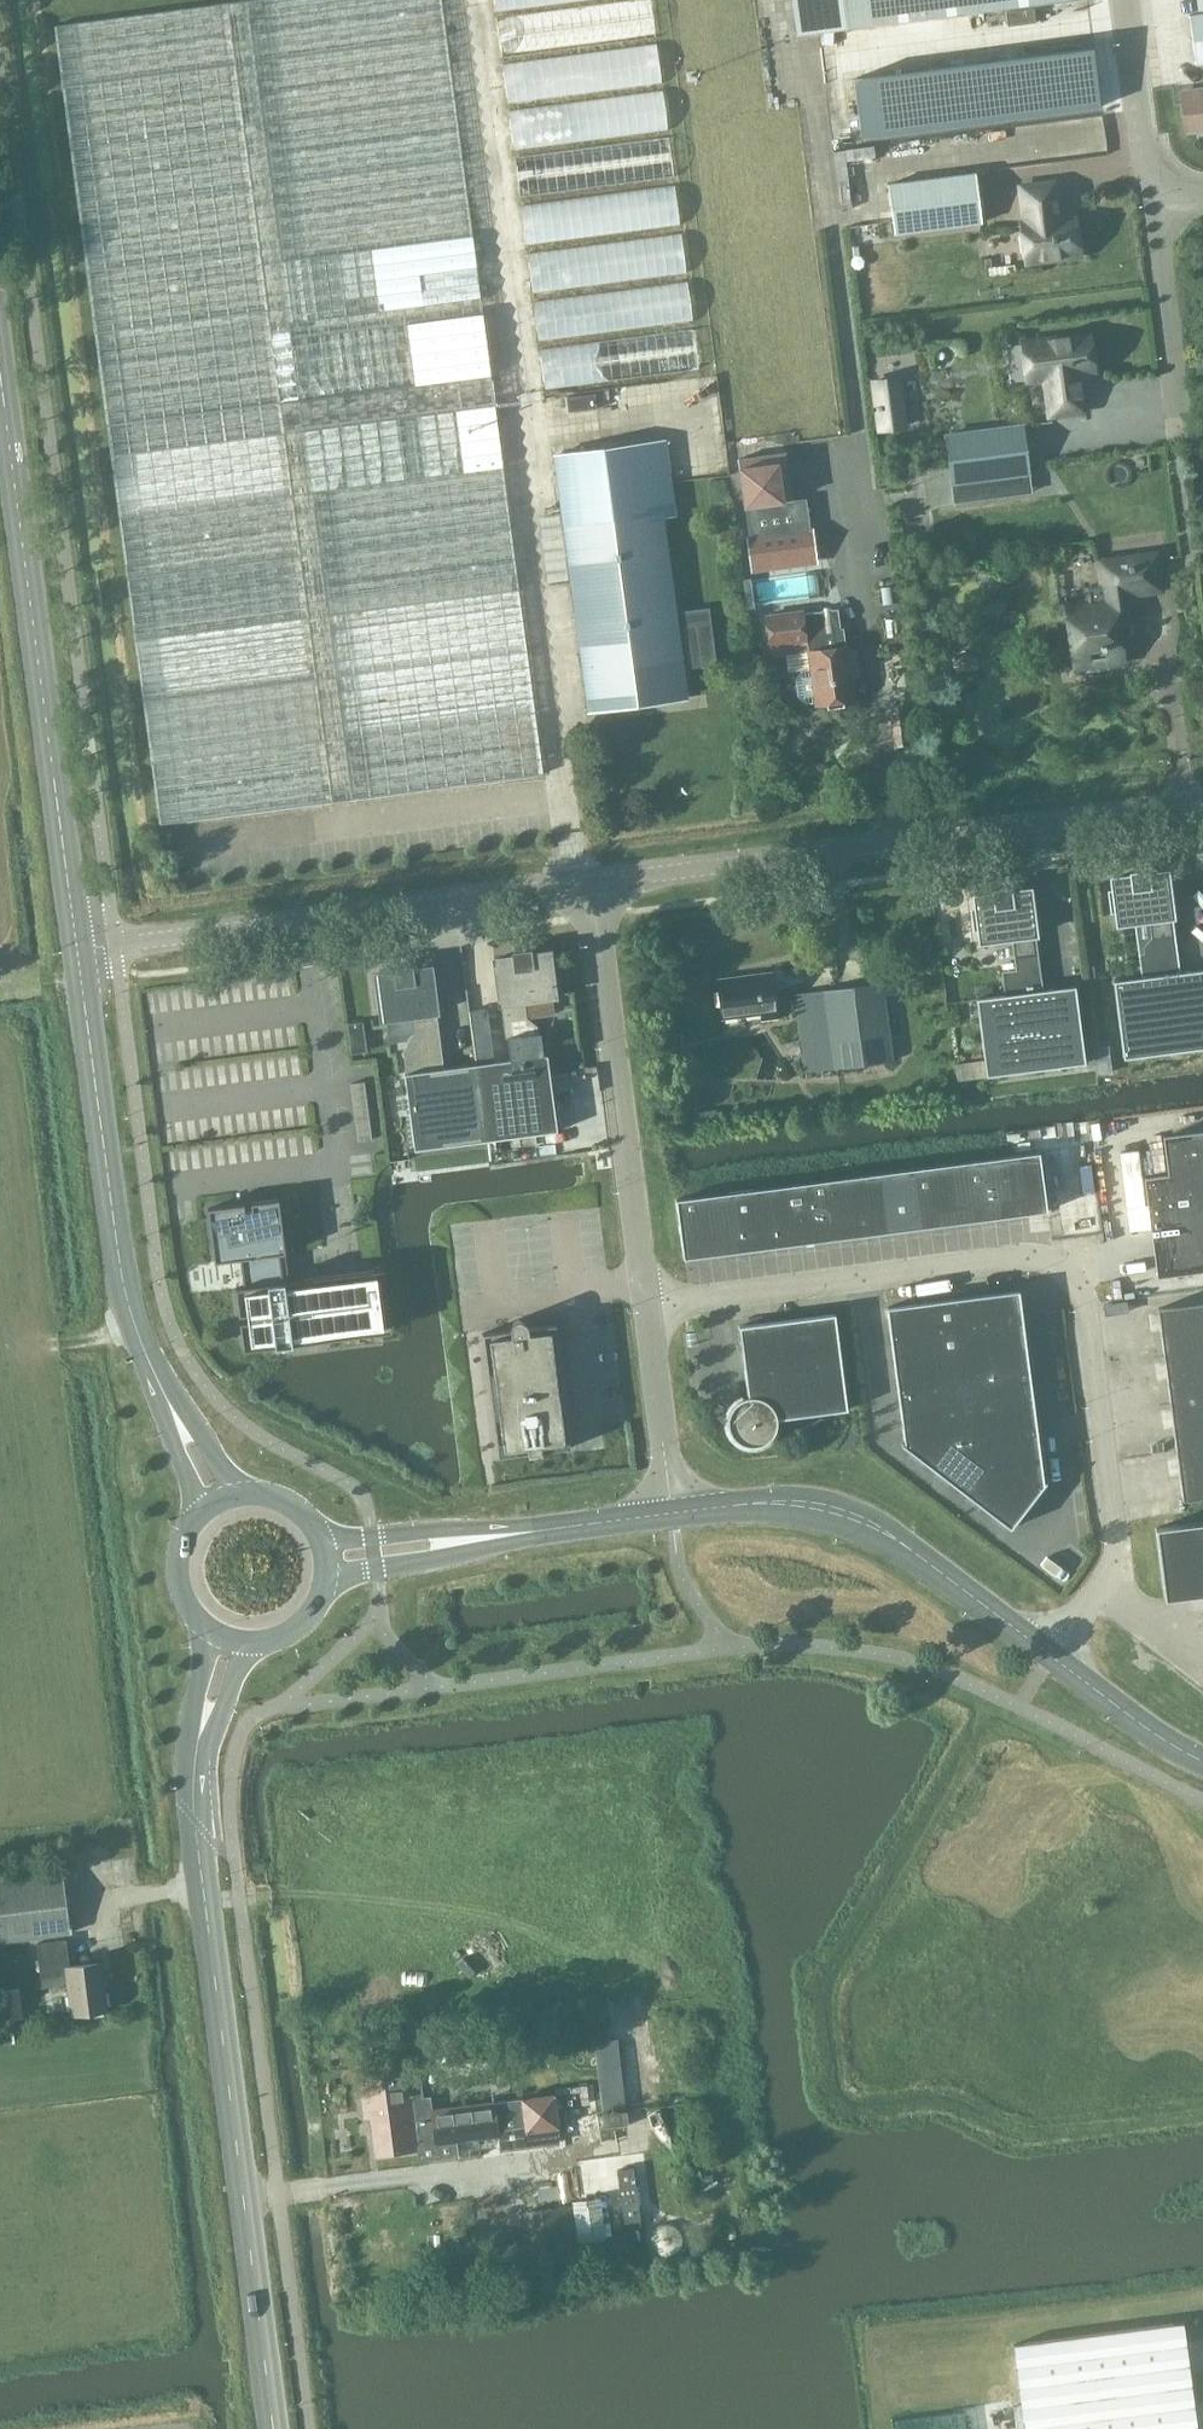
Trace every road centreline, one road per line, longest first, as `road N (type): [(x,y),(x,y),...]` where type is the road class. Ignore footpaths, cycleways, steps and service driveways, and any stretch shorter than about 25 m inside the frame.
road 1 (unclassified): [(645,1309),(1028,1260),(1065,1271),(1084,1296),(1120,1558),(1048,1654)]
road 2 (tertiary): [(271,2428),(196,1795)]
road 3 (unclassified): [(580,890),(1202,807)]
road 4 (tertiary): [(77,965),(0,377)]
road 5 (unclassified): [(77,965),(580,890)]
road 6 (residential): [(580,890),(645,1309)]
road 7 (tertiary): [(674,1516),(780,1504),(858,1518),(1048,1654)]
road 8 (tertiary): [(145,1361),(121,1277),(77,965)]
road 9 (tertiary): [(589,1527),(322,1537)]
road 10 (tertiary): [(328,1581),(589,1527)]
road 11 (unclassified): [(1175,416),(1150,200)]
road 12 (residential): [(645,1309),(674,1516)]
road 13 (unclassified): [(1150,200),(1124,0)]
road 14 (tertiary): [(1048,1654),(1202,1761)]
road 15 (tertiary): [(208,1631),(191,1731),(196,1795)]
road 16 (tertiary): [(145,1361),(199,1516)]
road 17 (tertiary): [(236,1495),(145,1361)]
road 18 (tertiary): [(196,1795),(252,1645)]
road 19 (tertiary): [(199,1516),(184,1537),(179,1588),(208,1631)]

